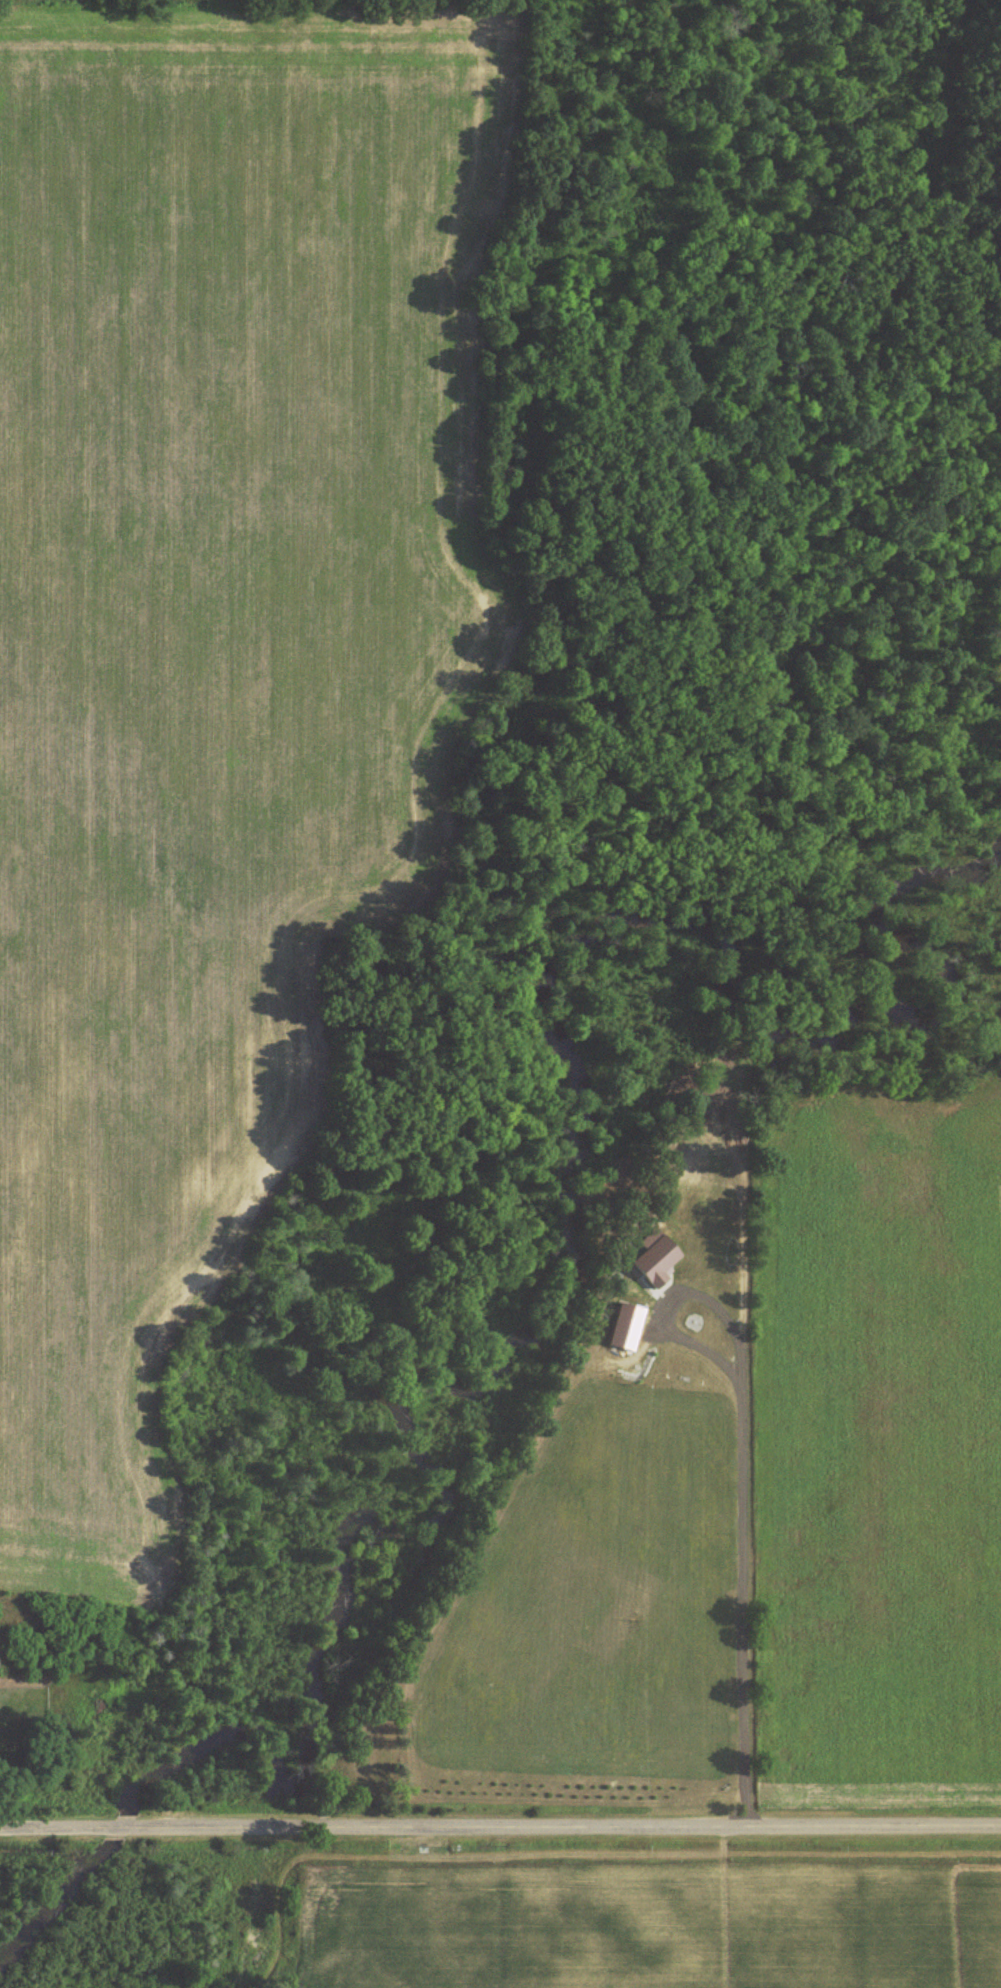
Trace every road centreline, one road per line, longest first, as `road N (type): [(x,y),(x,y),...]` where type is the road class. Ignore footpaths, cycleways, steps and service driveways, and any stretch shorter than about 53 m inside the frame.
road 1 (residential): [(0,1834),(1000,1823)]

